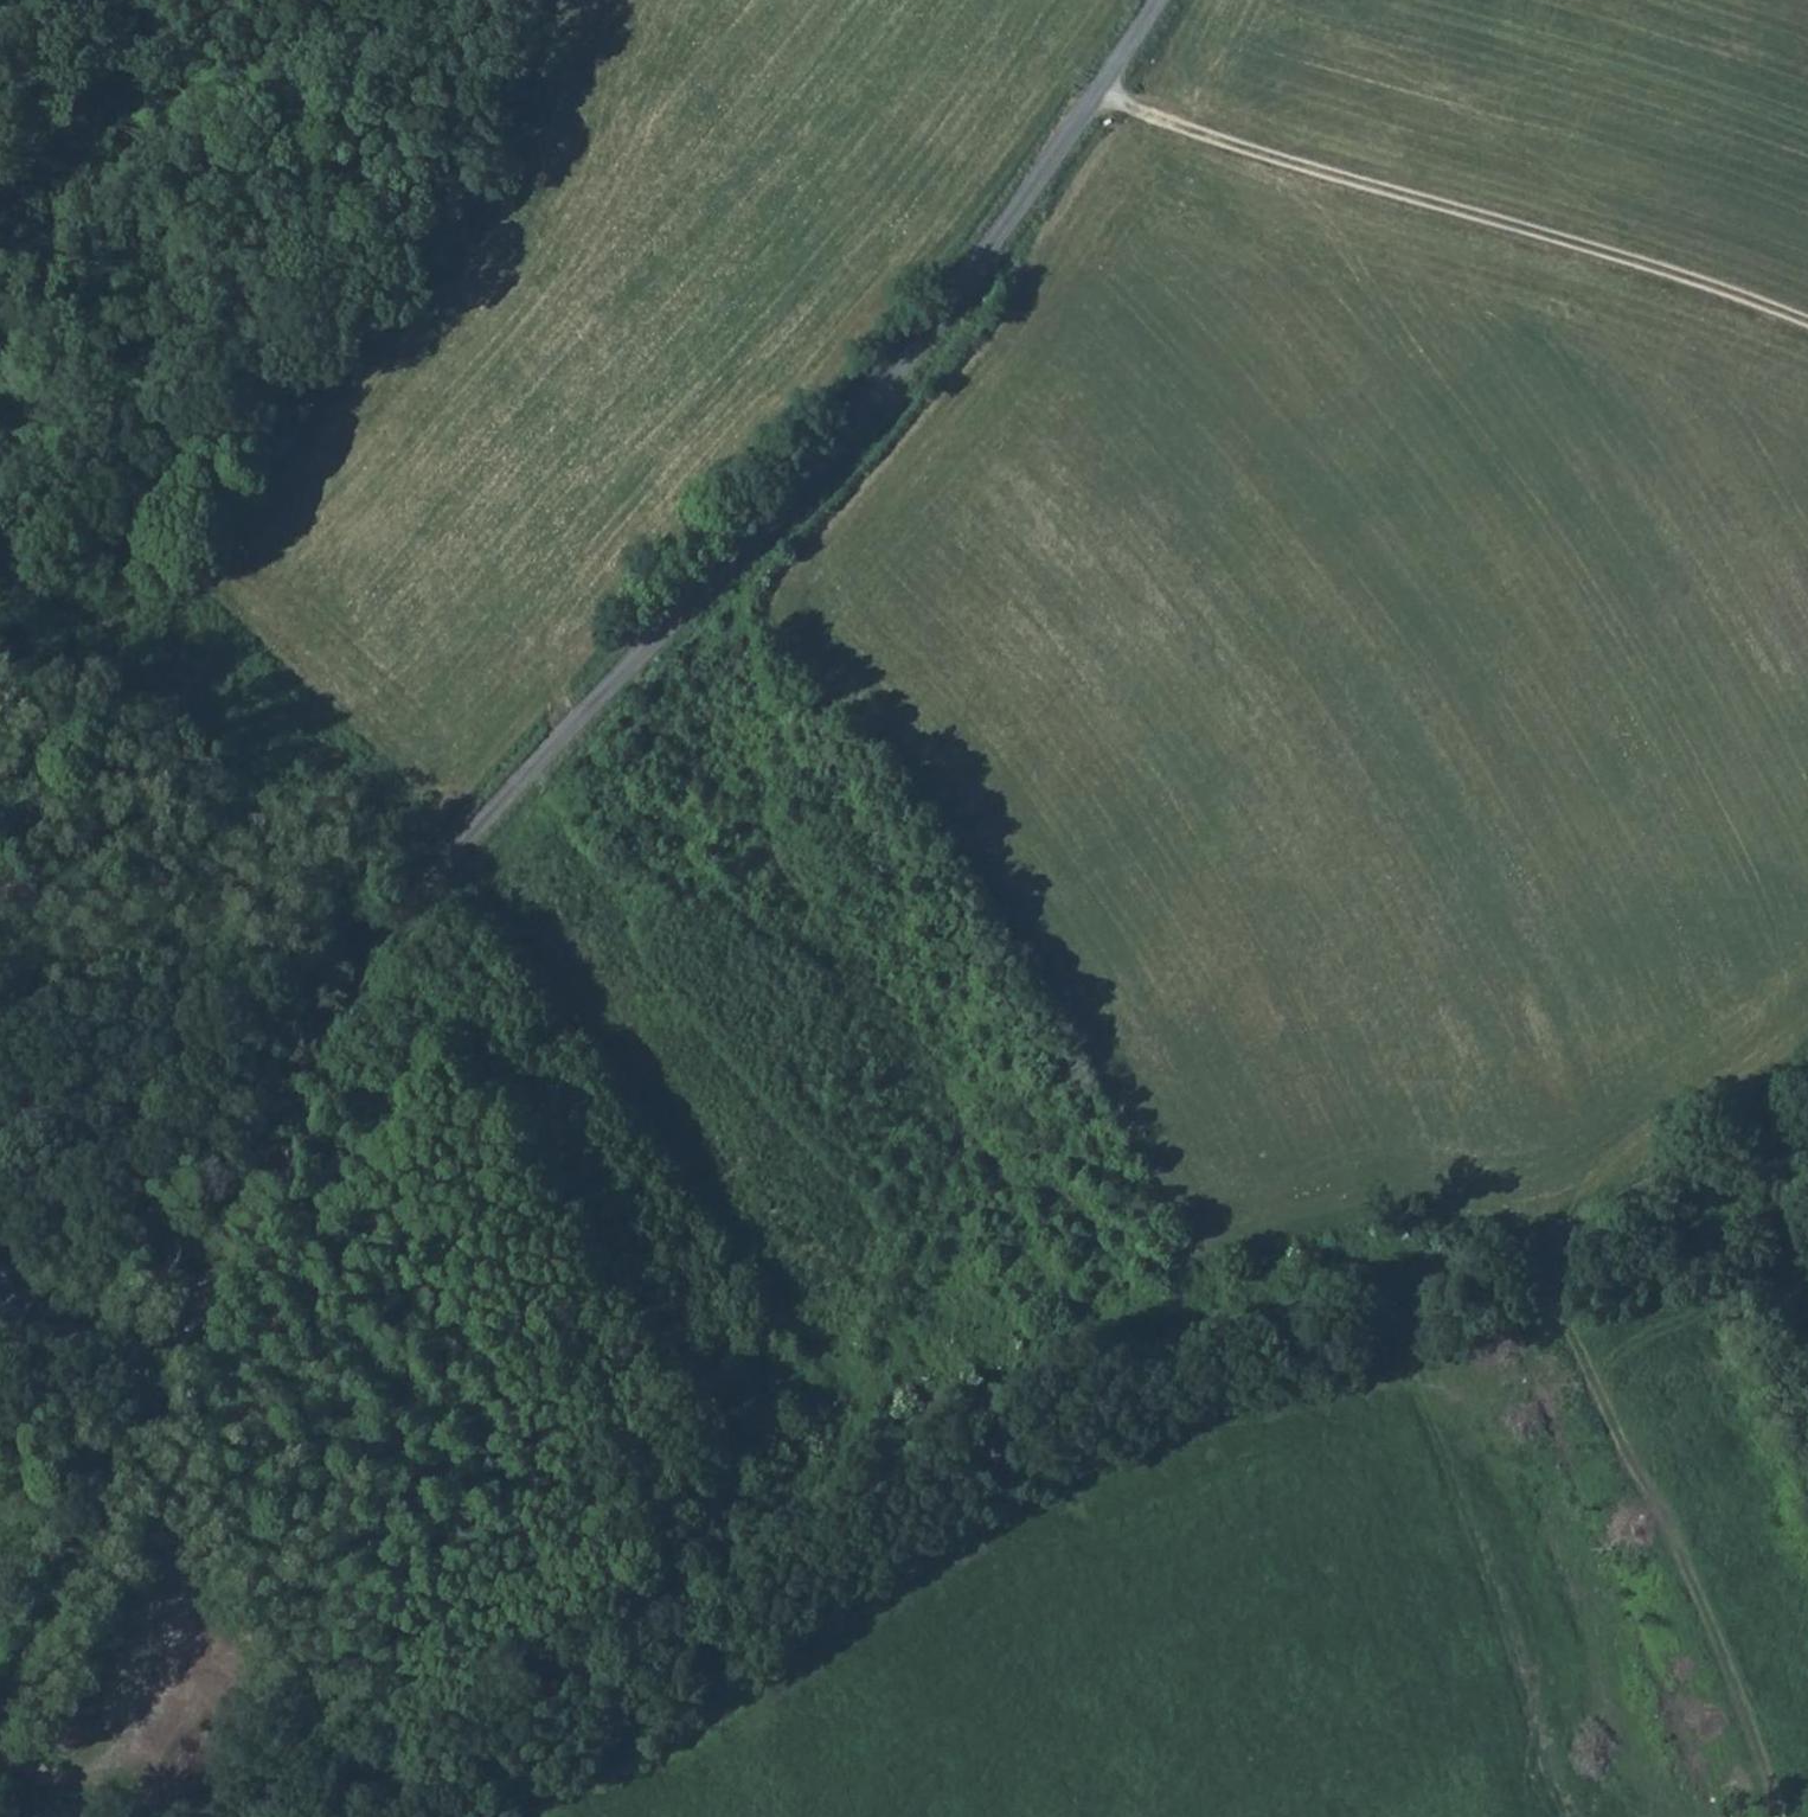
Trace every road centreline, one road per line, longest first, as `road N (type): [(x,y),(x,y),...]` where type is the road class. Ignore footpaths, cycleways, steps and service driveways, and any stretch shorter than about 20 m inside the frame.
road 1 (unclassified): [(1162,0),(878,397),(453,860),(375,972),(210,1280),(169,1337),(127,1353),(88,1339),(0,1272)]
road 2 (track): [(353,1816),(794,1503),(958,1422),(1592,1211),(1660,1175),(1807,1050)]
road 3 (track): [(1101,90),(1221,143),(1688,280),(1807,328)]
road 4 (track): [(127,1353),(112,1476),(0,1727)]

